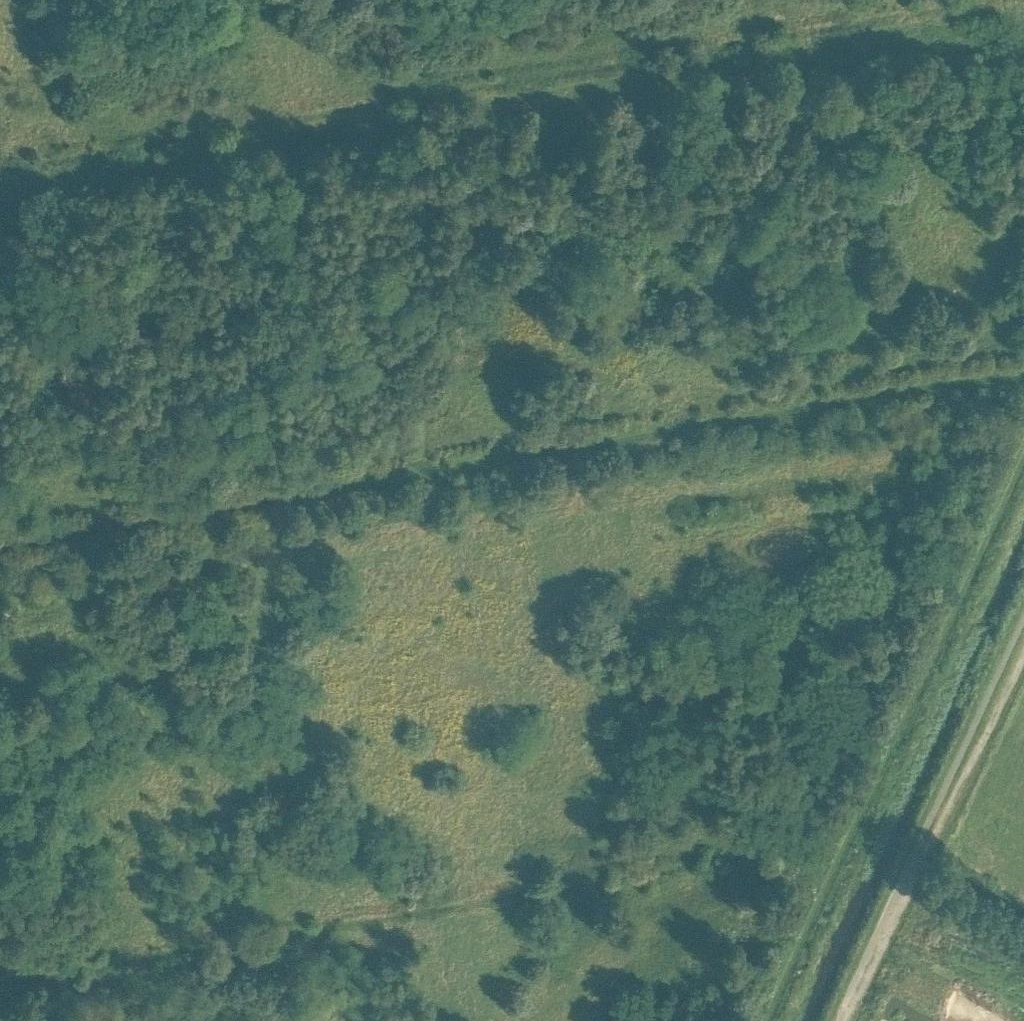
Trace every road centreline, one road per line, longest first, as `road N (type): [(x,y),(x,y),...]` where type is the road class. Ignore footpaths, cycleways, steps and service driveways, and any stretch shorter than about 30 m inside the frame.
road 1 (track): [(1023,650),(842,1020)]

